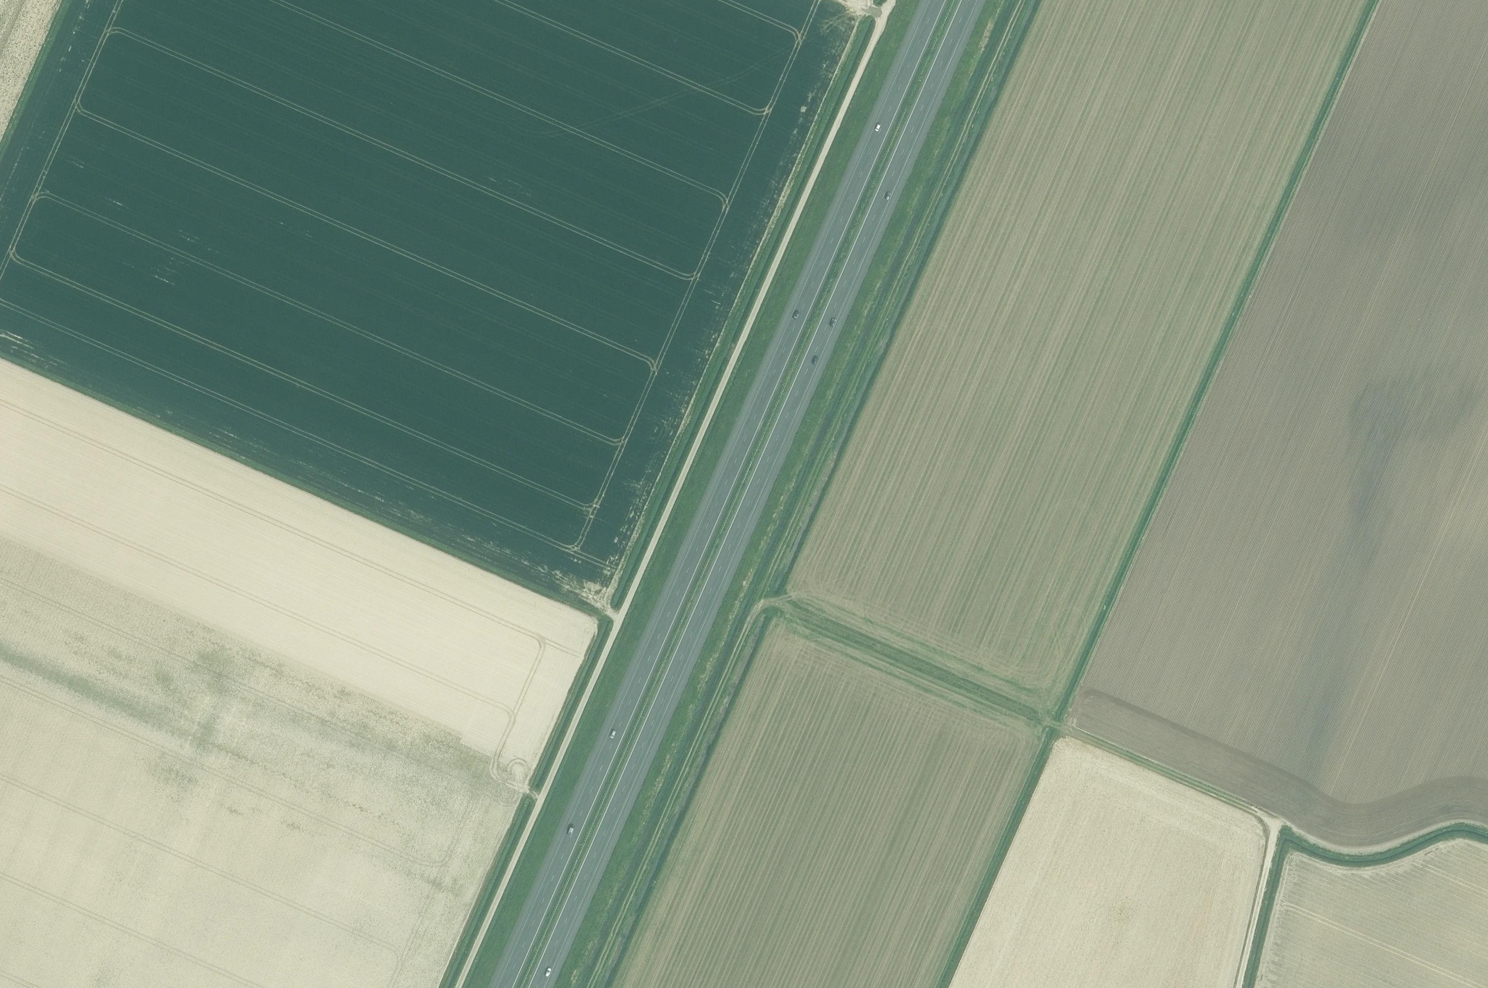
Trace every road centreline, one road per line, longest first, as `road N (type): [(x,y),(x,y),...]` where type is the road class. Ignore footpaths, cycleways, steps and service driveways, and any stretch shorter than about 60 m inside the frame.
road 1 (motorway): [(537,987),(970,0)]
road 2 (motorway): [(938,0),(505,987)]
road 3 (unclassified): [(892,0),(541,799)]
road 4 (unclassified): [(459,987),(541,799)]

